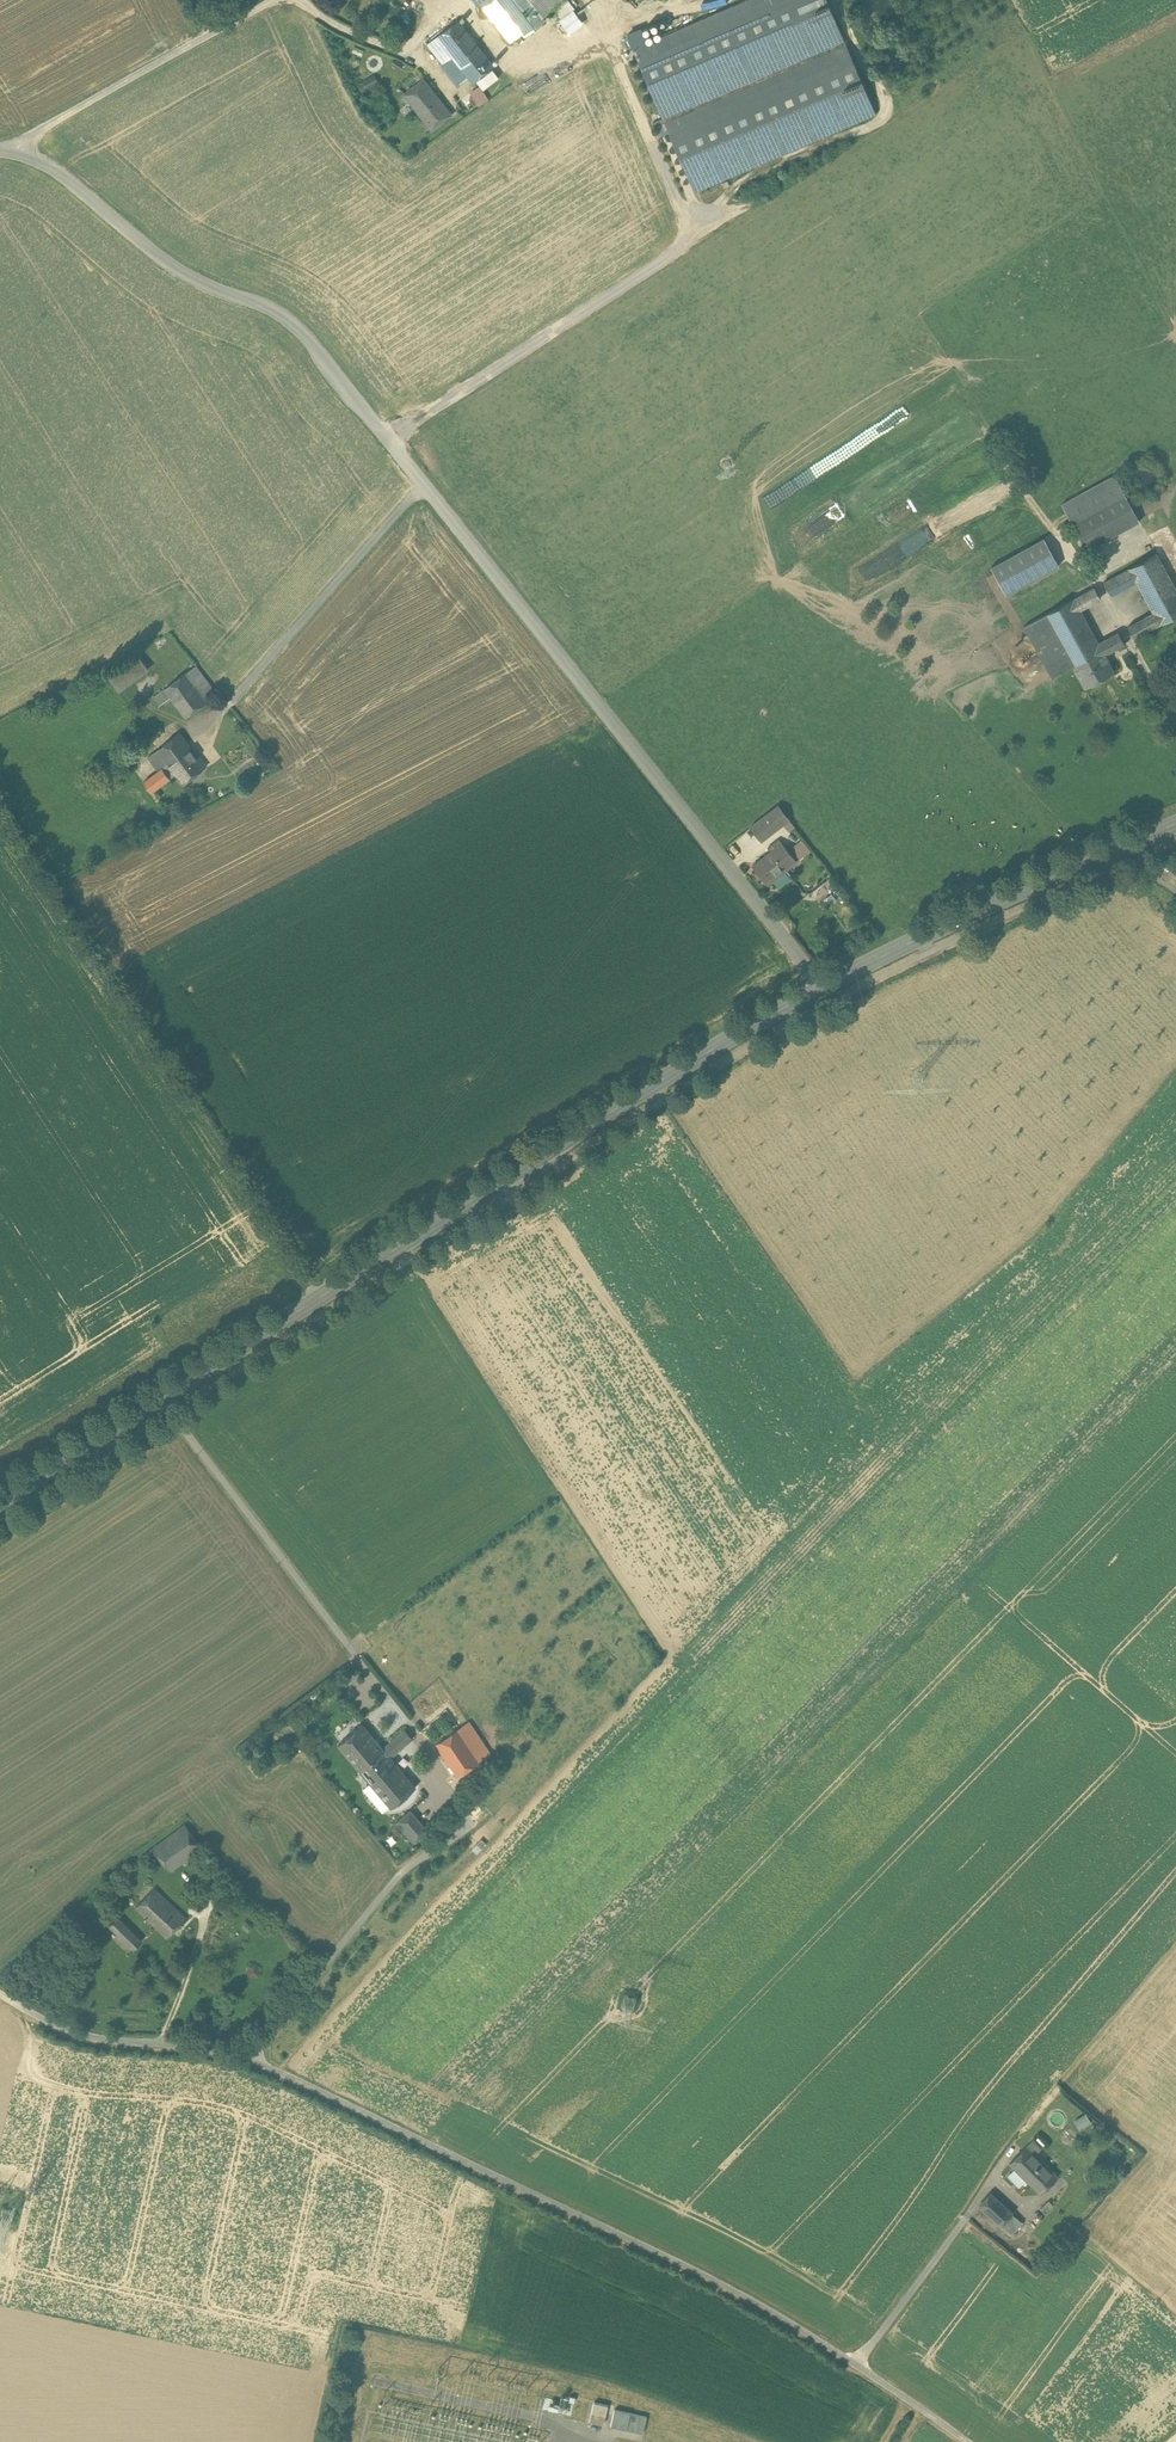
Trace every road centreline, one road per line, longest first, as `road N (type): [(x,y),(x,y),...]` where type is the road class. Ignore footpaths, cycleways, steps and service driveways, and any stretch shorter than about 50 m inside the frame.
road 1 (unclassified): [(822,984),(304,332),(268,306),(172,267),(35,156),(0,148)]
road 2 (unclassified): [(0,1992),(104,2041),(174,2044),(250,2061),(675,2259),(853,2363),(962,2441)]
road 3 (primary): [(822,984),(0,1500)]
road 4 (track): [(295,0),(352,37),(399,53),(447,6),(466,8),(509,67),(602,43),(689,229),(635,284),(388,440)]
road 5 (primary): [(1175,822),(822,984)]
road 6 (track): [(11,148),(275,0)]

